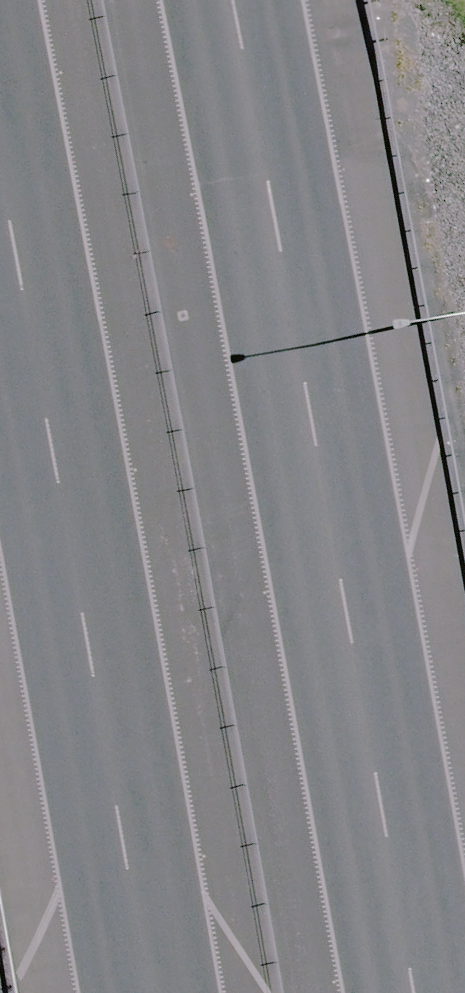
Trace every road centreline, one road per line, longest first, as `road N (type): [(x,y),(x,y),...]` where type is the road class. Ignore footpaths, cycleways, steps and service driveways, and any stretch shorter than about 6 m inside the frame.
road 1 (motorway): [(231,0),(407,992)]
road 2 (motorway): [(161,992),(0,56)]

